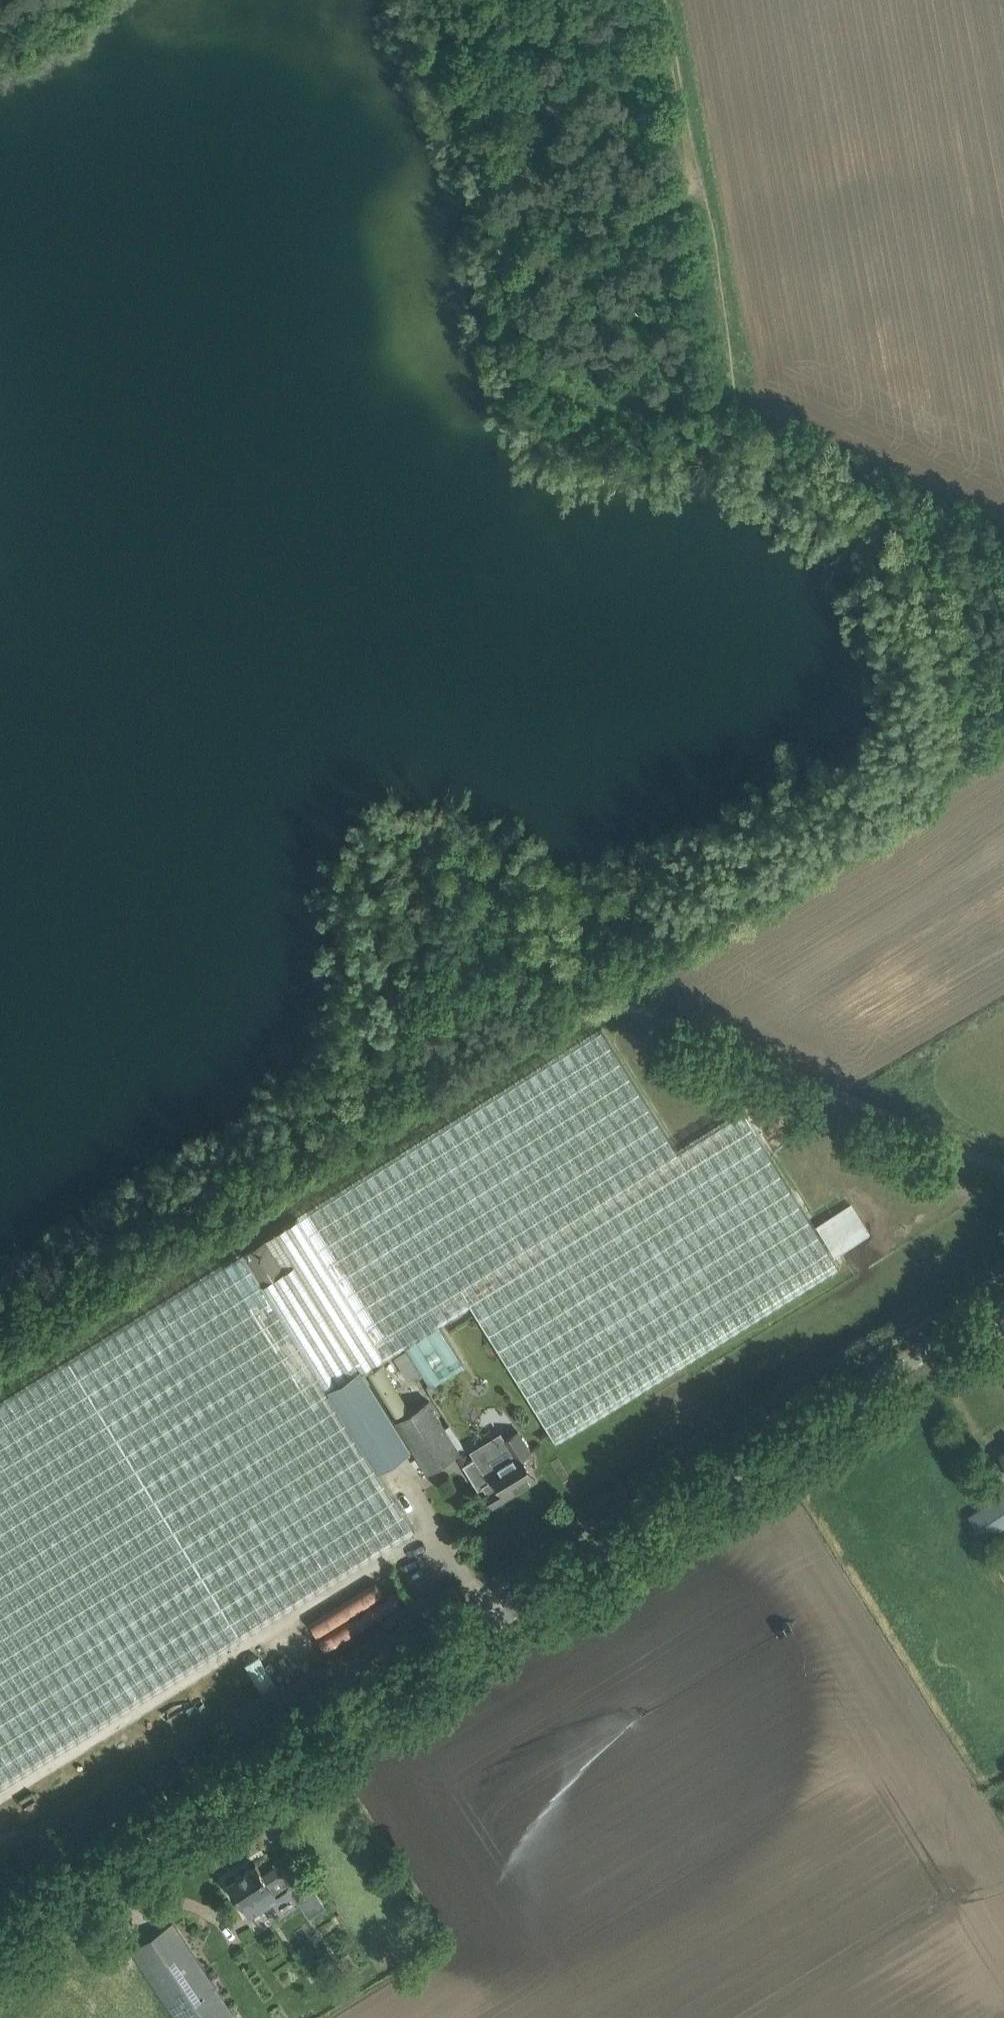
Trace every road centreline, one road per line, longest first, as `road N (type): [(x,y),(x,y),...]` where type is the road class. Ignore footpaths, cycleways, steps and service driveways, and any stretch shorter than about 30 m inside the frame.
road 1 (tertiary): [(0,1933),(1003,1302)]
road 2 (track): [(721,378),(659,0)]

